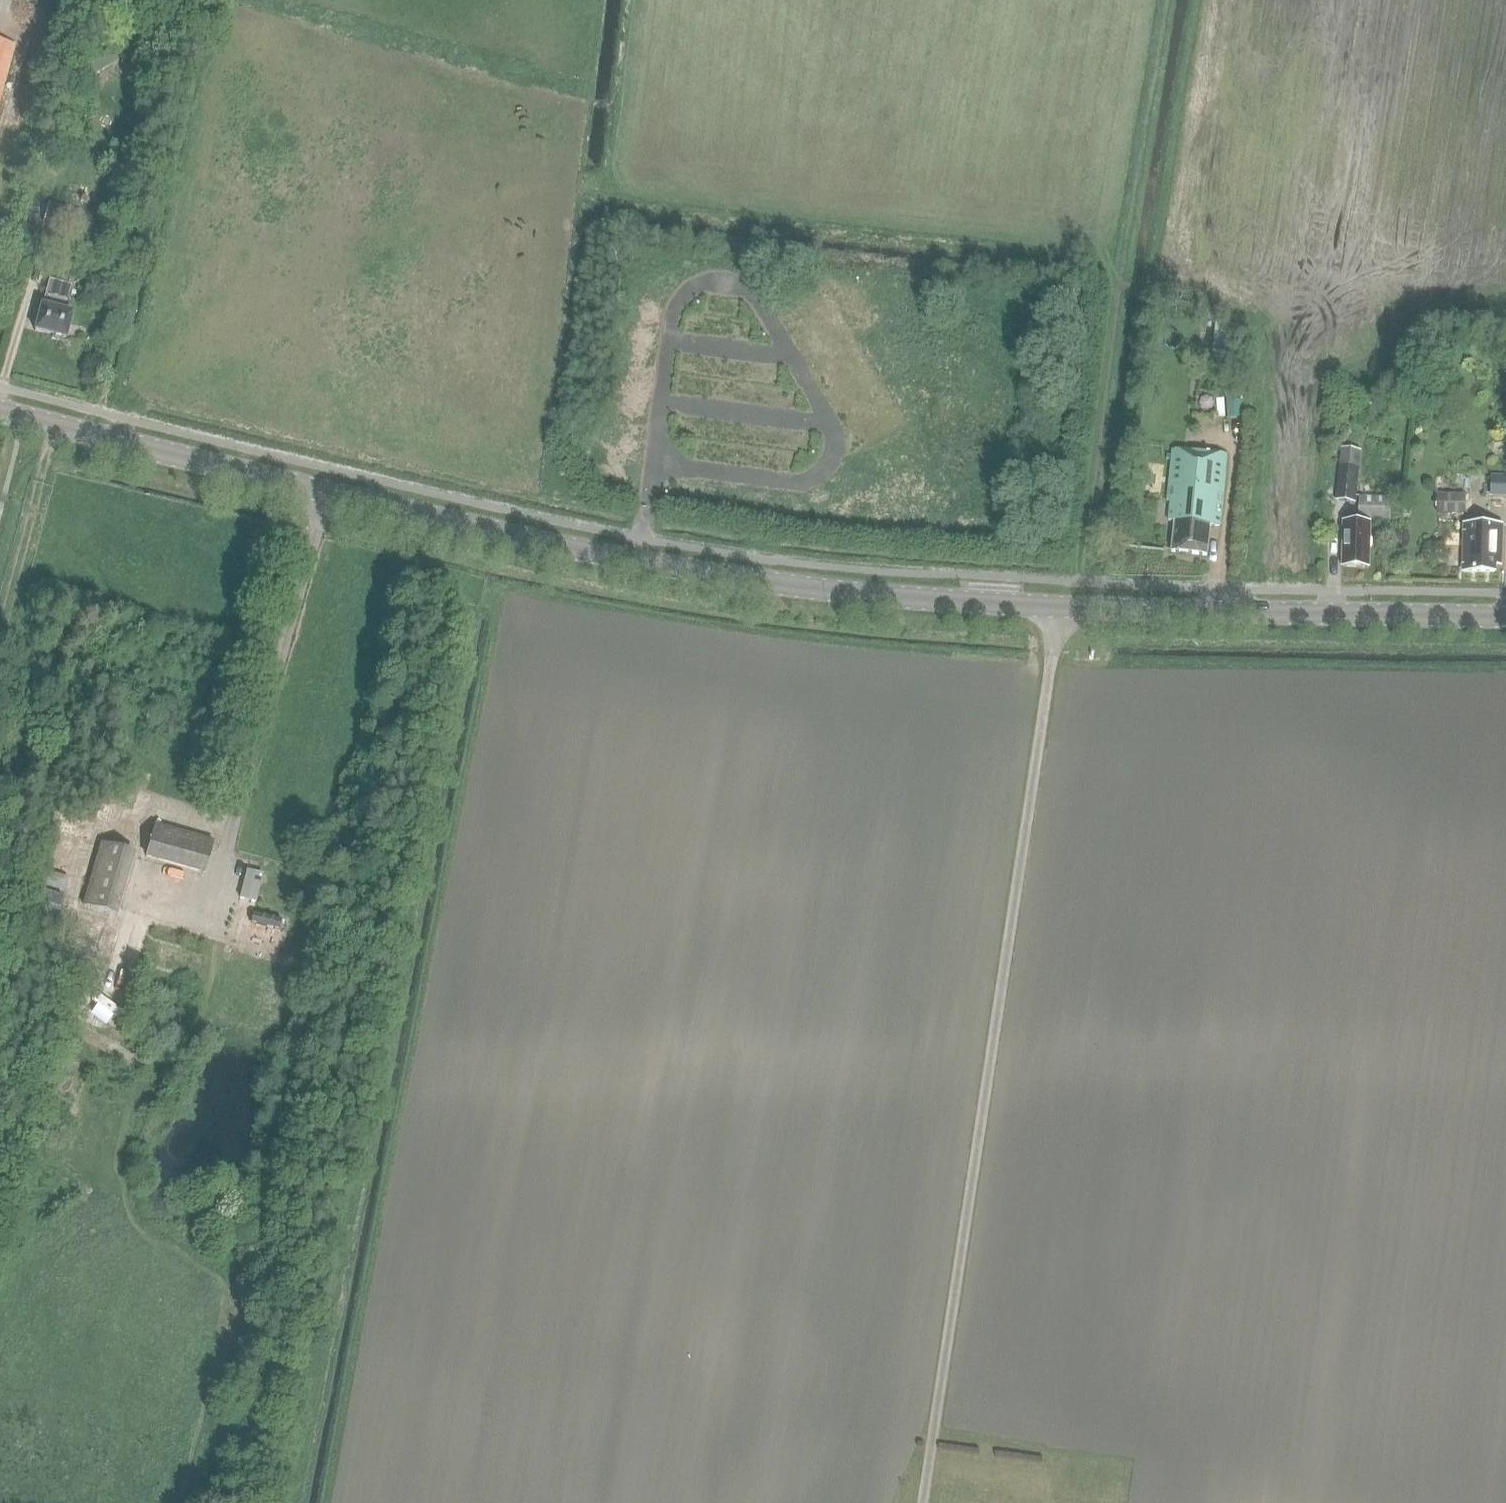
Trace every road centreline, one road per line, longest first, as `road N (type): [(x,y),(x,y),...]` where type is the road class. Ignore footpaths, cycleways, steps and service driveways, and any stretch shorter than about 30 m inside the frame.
road 1 (secondary): [(1505,617),(1057,608),(777,584),(591,554),(0,412)]

